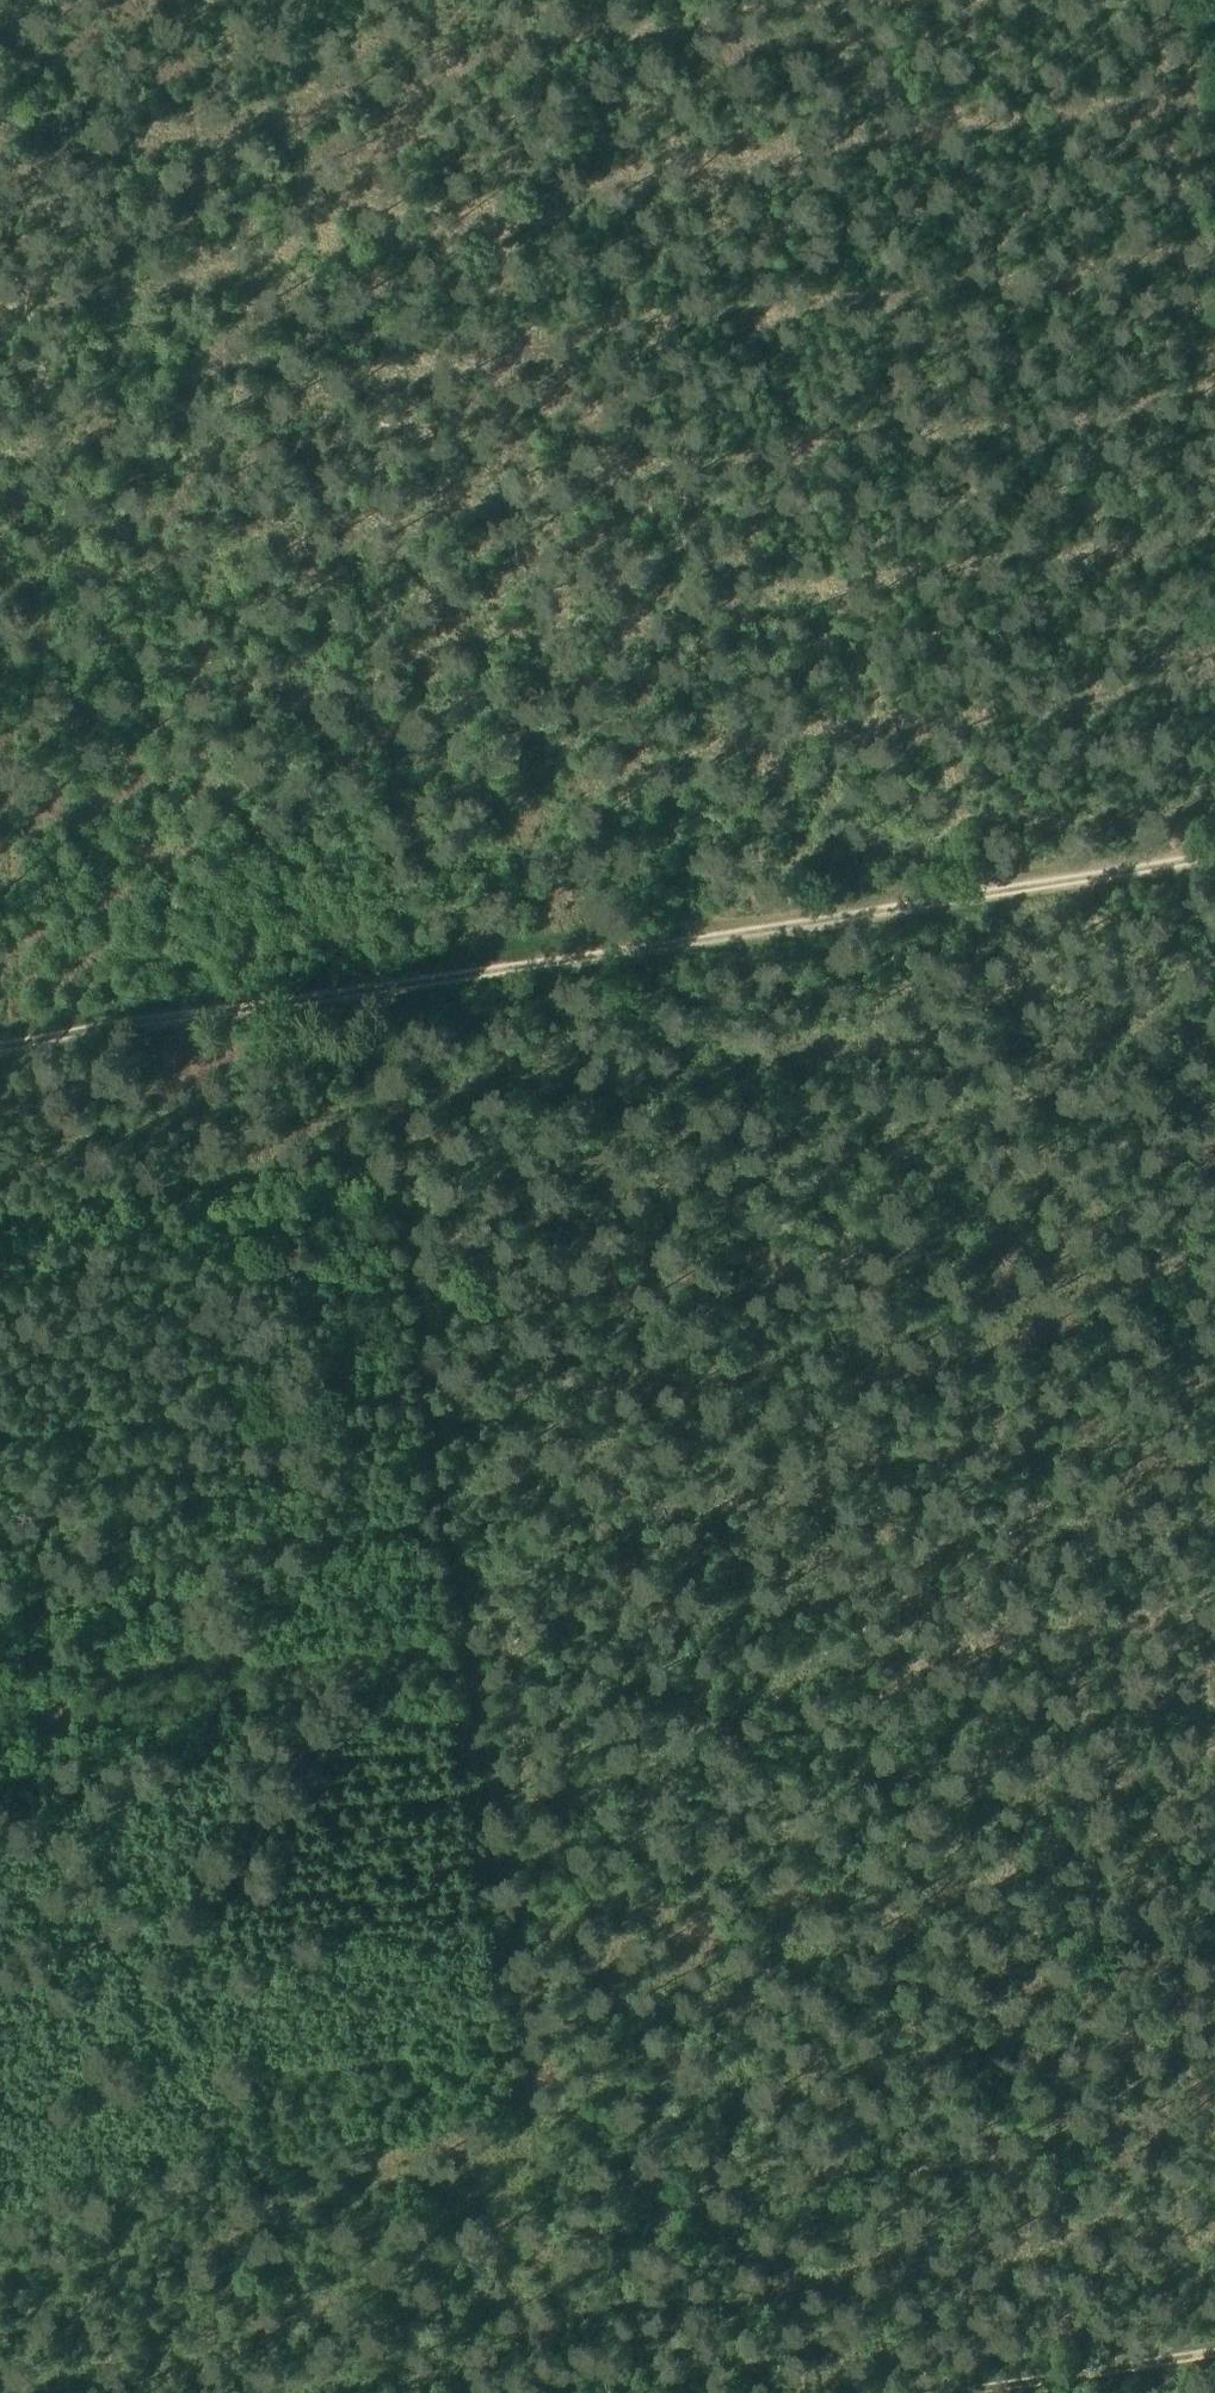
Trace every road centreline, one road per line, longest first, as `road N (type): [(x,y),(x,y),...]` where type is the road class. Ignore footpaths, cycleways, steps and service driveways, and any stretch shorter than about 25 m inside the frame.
road 1 (track): [(0,1046),(1214,856)]

